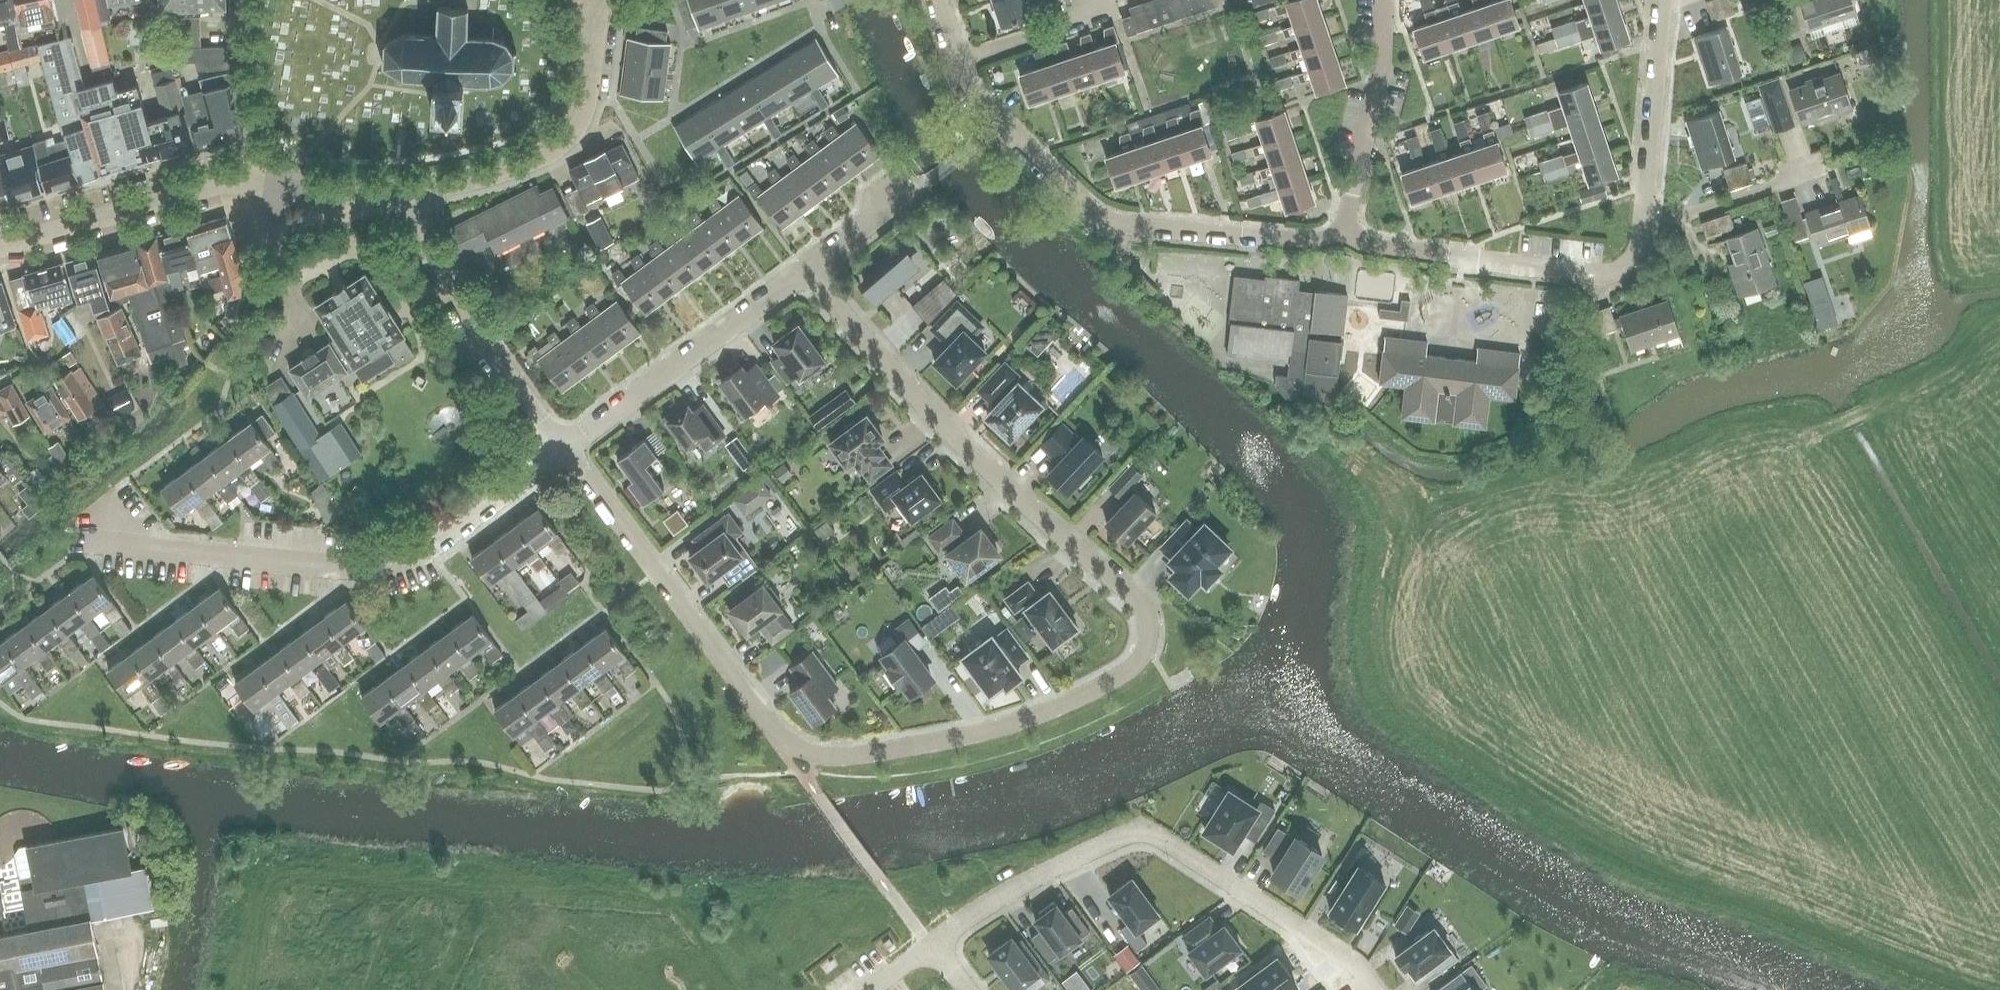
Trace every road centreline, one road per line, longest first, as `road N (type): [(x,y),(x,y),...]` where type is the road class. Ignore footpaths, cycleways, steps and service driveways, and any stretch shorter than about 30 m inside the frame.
road 1 (residential): [(564,448),(771,727),(804,751),(849,756),(985,731),(1064,704),(1130,670),(1148,634),(1135,596),(949,429),(806,269)]
road 2 (residential): [(1344,235),(1372,246),(1595,273),(1629,263),(1641,242),(1662,0)]
road 3 (residential): [(66,540),(385,565),(427,550),(564,448)]
road 4 (residential): [(931,947),(1034,877),(1142,826),(1355,962),(1376,989)]
road 5 (residential): [(938,0),(979,107),(1096,216),(1305,241),(1344,235)]
road 6 (residential): [(414,189),(478,332),(564,448)]
road 7 (residential): [(564,448),(806,269)]
road 8 (tertiary): [(0,246),(217,185),(288,190)]
road 9 (tertiary): [(414,189),(527,161),(568,134),(586,94),(595,11)]
road 10 (residential): [(1344,235),(1380,76),(1384,0)]
road 11 (residential): [(806,269),(911,192)]
road 12 (tertiary): [(414,189),(288,190)]

